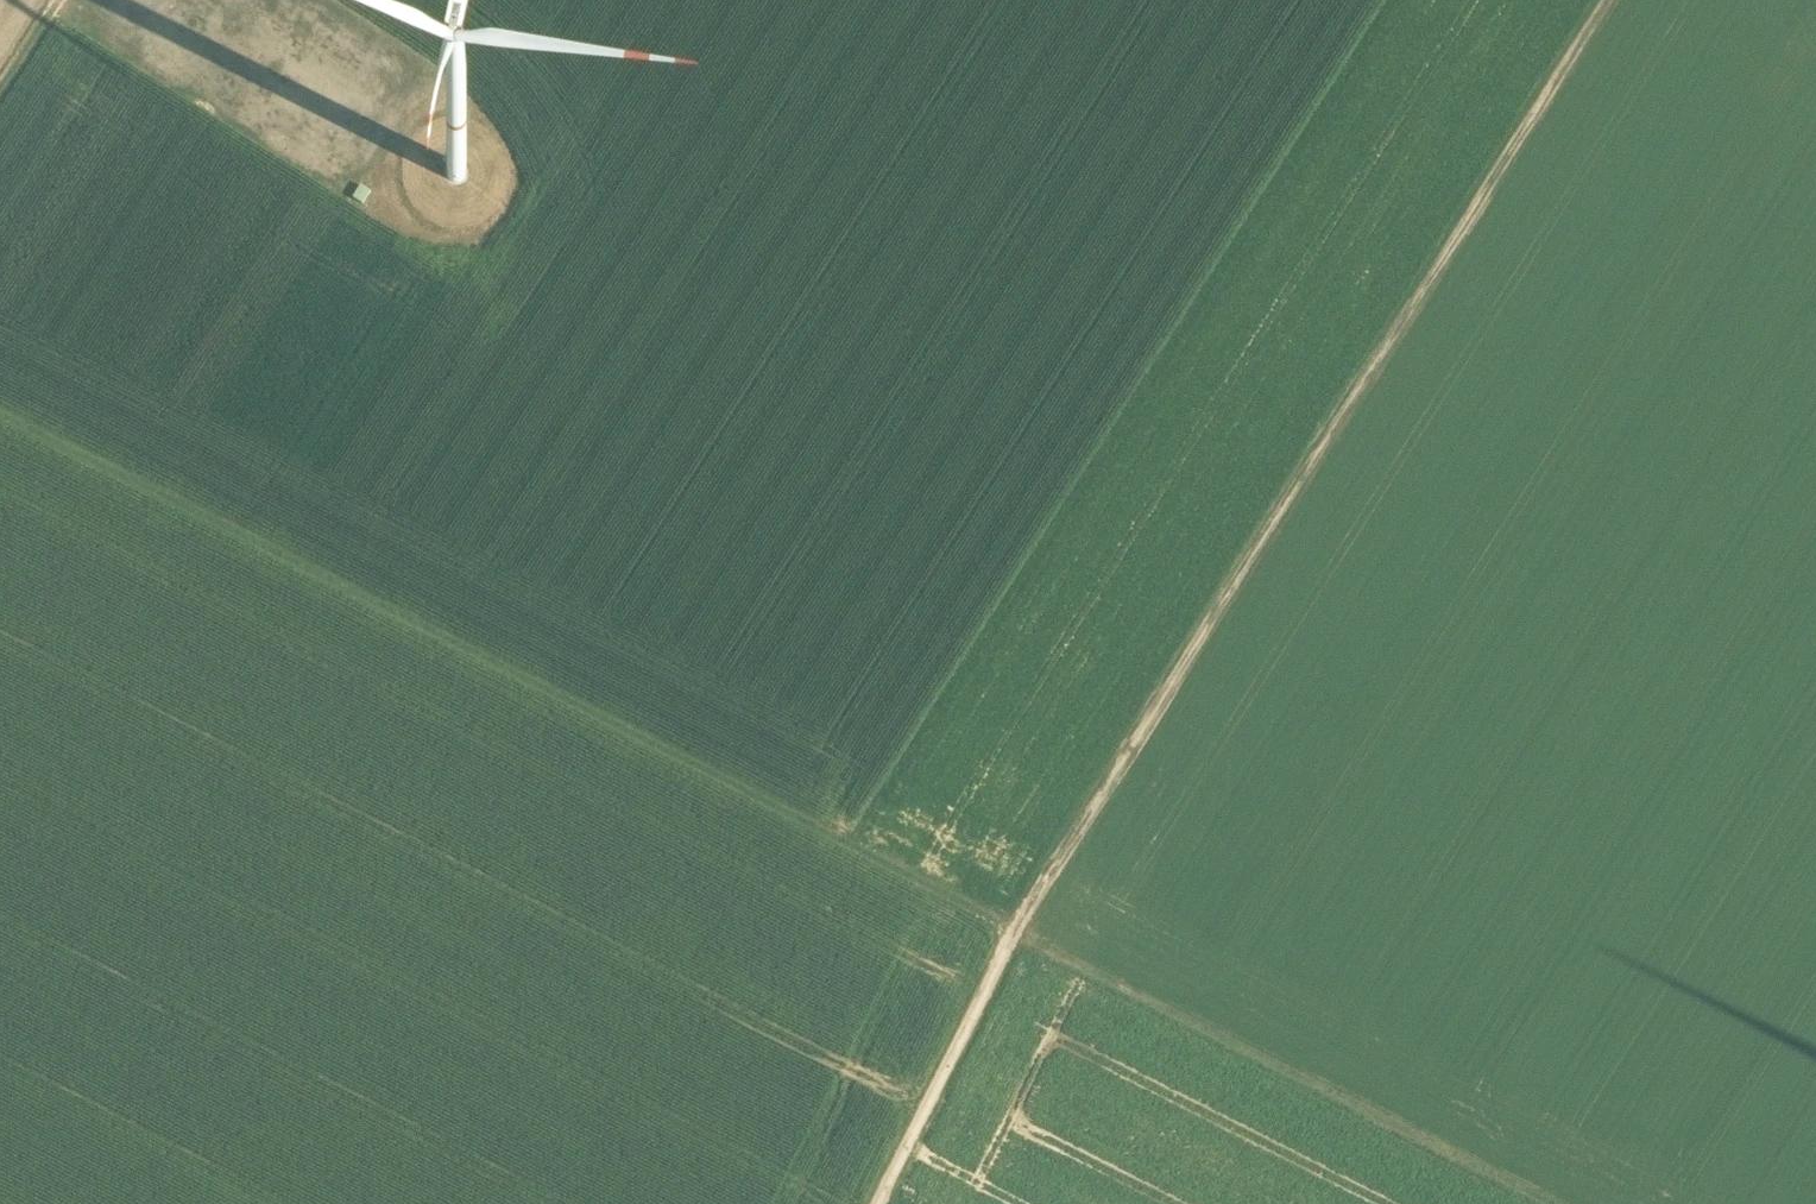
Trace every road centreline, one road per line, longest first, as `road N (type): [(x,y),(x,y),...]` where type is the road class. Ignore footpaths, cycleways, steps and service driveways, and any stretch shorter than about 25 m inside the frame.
road 1 (track): [(1549,1203),(0,424)]
road 2 (track): [(1613,0),(1016,936),(881,1203)]

